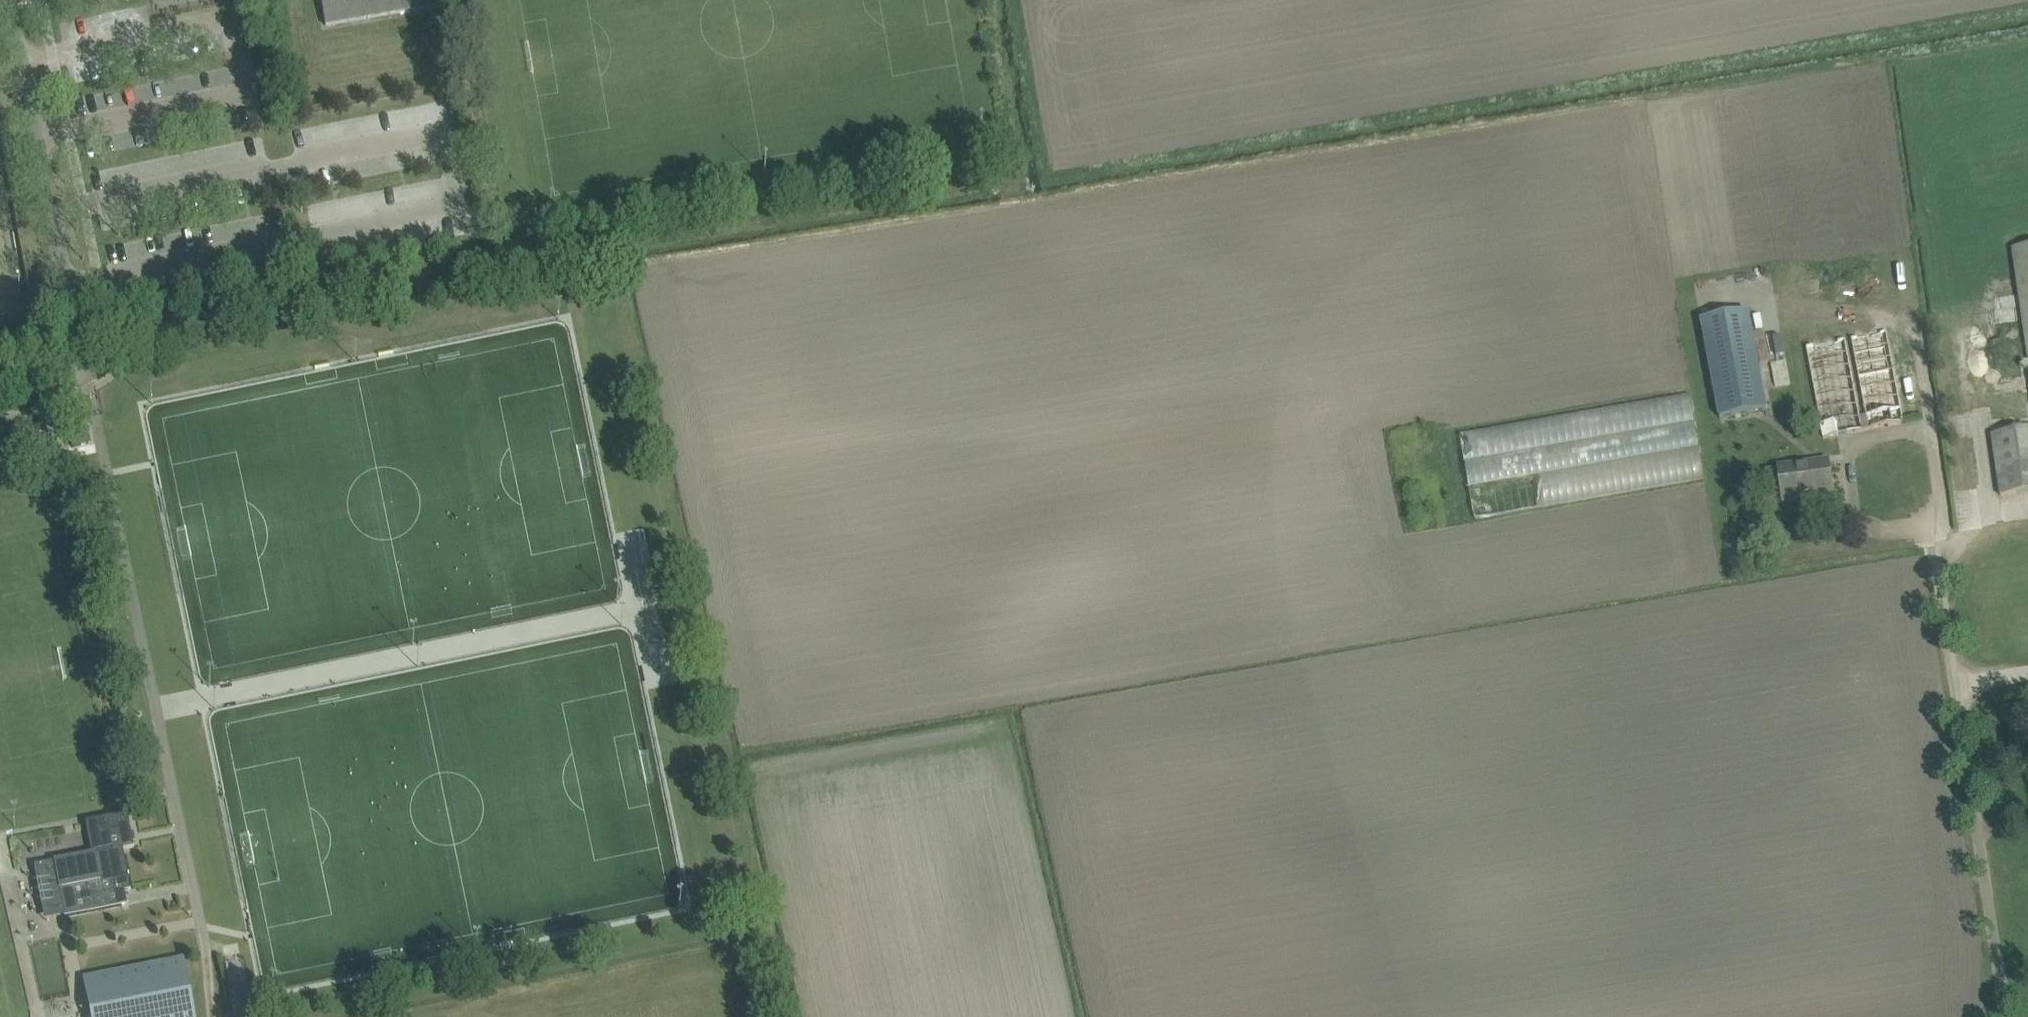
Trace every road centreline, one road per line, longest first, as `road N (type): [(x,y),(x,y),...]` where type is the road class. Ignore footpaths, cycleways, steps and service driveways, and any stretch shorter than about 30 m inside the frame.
road 1 (unclassified): [(2005,1016),(1934,534)]
road 2 (unclassified): [(0,387),(69,375),(81,363),(13,0)]

